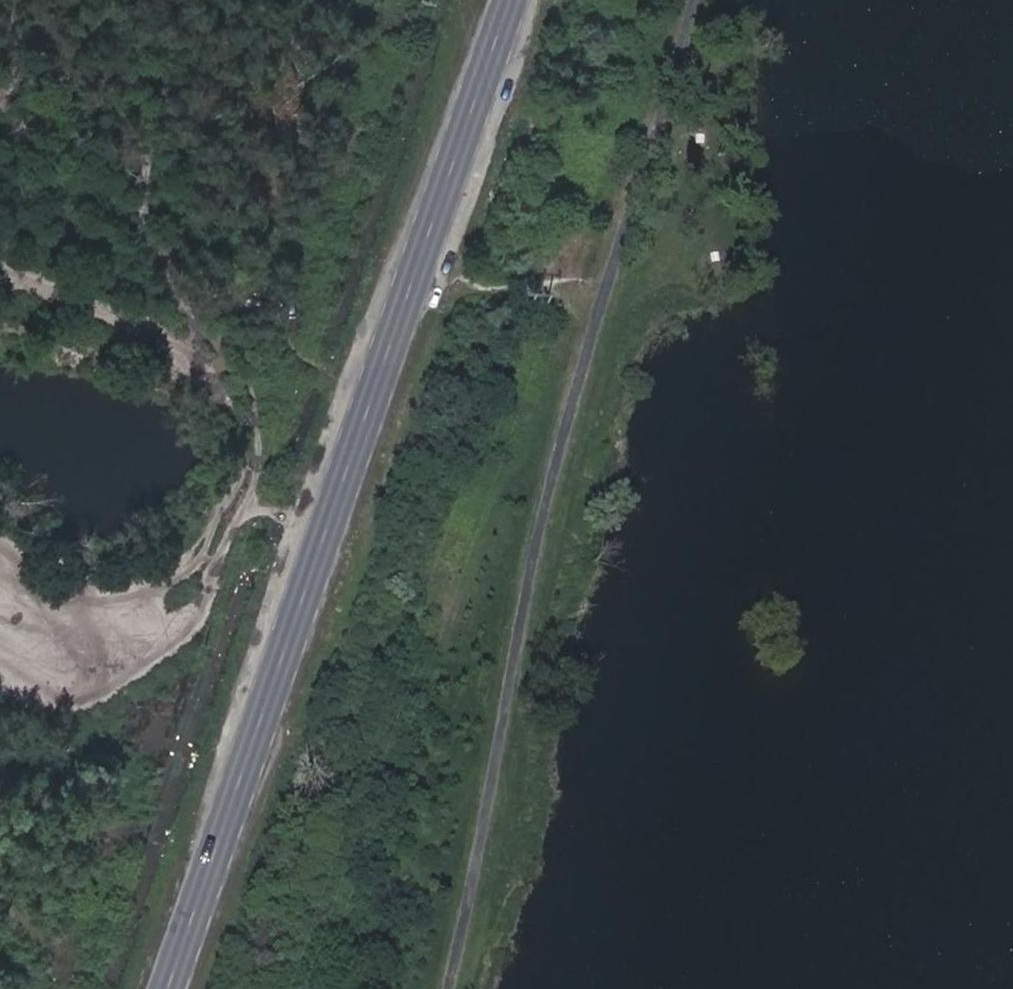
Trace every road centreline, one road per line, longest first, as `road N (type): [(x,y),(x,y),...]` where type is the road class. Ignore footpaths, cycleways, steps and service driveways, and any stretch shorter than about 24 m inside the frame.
road 1 (secondary): [(170,988),(513,0)]

